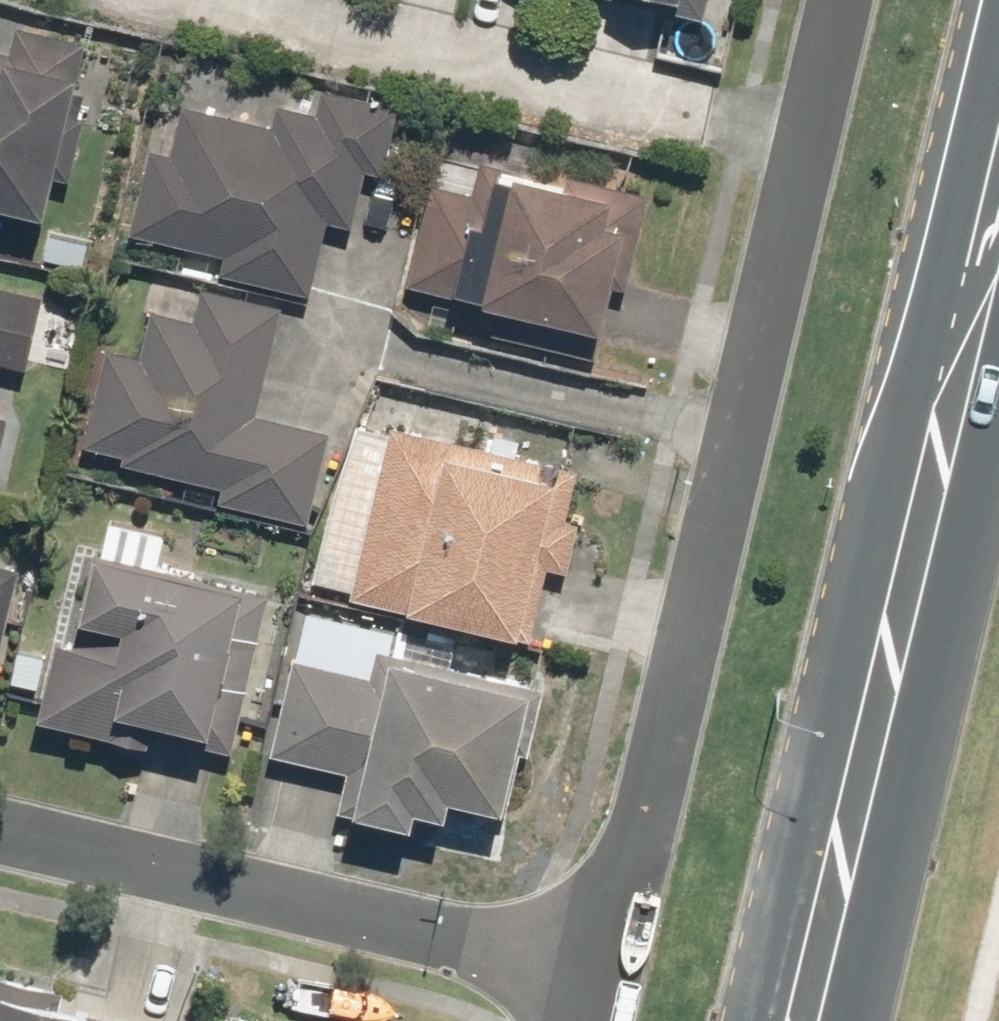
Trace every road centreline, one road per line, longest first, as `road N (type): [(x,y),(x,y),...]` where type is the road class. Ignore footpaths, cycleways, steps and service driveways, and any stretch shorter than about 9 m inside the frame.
road 1 (residential): [(835,0),(604,967)]
road 2 (secondary): [(998,225),(810,1020)]
road 3 (residential): [(0,826),(604,967)]

